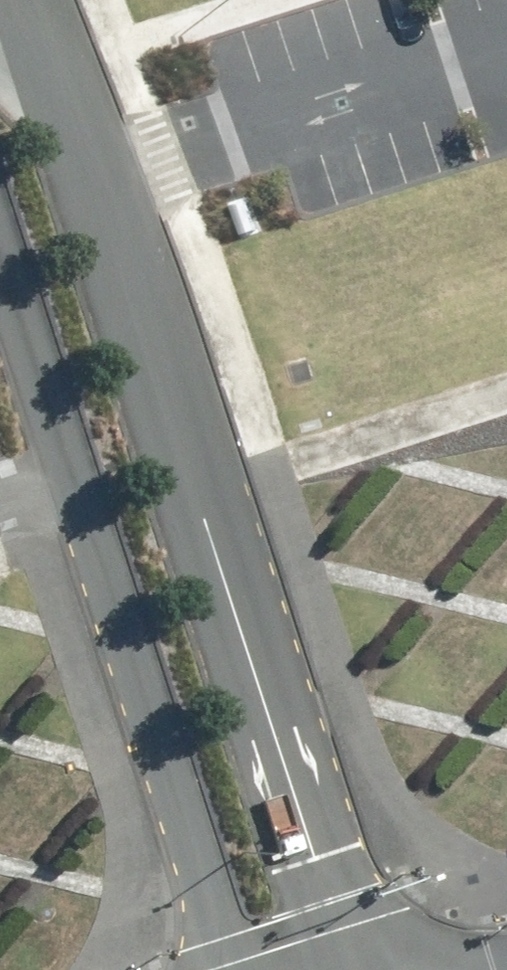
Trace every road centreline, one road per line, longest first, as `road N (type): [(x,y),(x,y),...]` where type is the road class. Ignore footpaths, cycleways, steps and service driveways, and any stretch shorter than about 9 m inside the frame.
road 1 (unclassified): [(40,0),(374,969)]
road 2 (unclassified): [(225,969),(0,259)]

